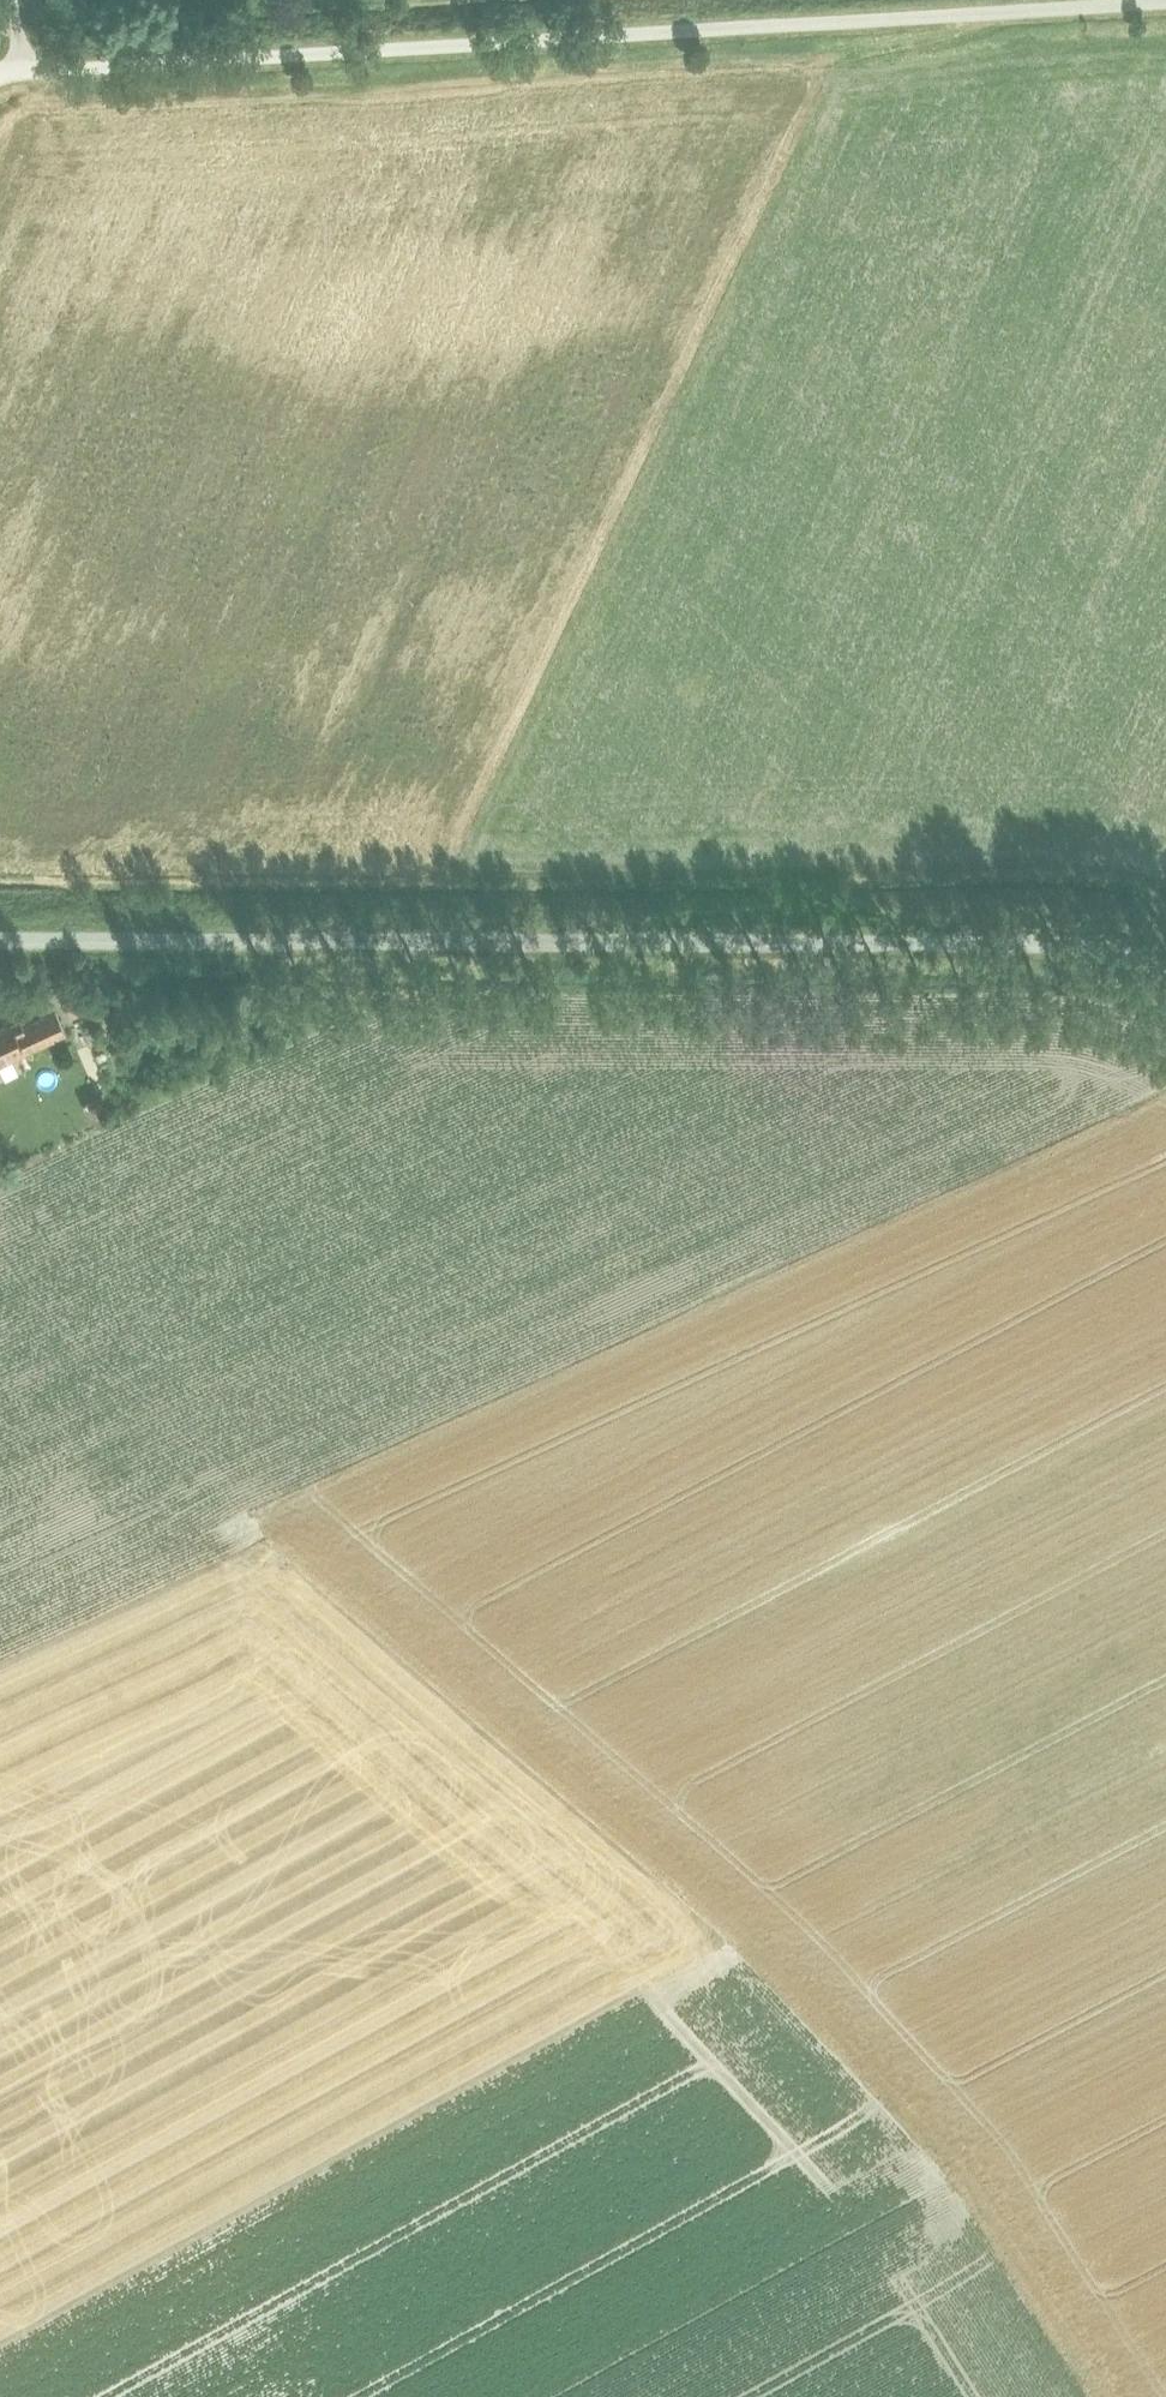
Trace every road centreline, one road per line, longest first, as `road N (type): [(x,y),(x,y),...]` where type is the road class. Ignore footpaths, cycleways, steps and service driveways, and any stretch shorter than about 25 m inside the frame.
road 1 (unclassified): [(1165,969),(1108,948),(1011,941),(0,939)]

